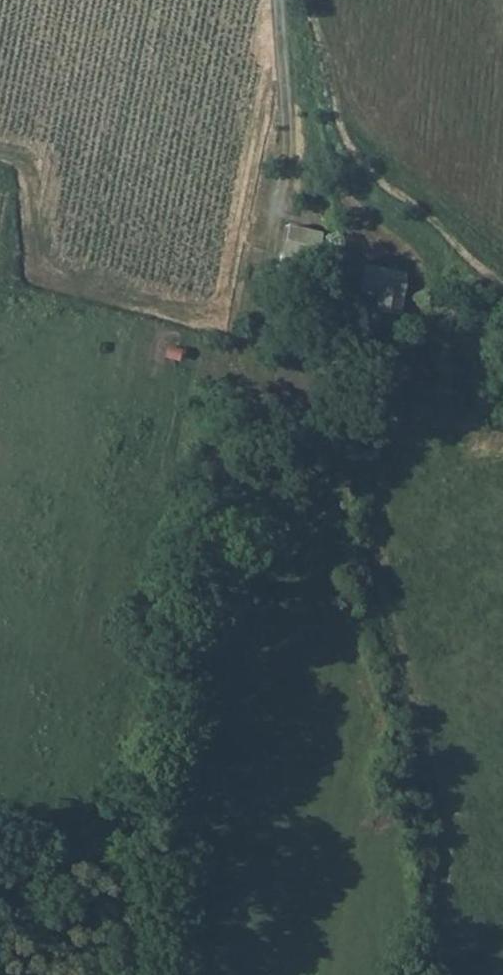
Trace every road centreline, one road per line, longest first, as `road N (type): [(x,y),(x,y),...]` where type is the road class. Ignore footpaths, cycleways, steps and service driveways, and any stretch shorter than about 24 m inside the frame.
road 1 (track): [(0,190),(84,238),(104,288),(126,308),(169,314),(201,296),(236,232),(274,223),(289,188),(281,0)]

